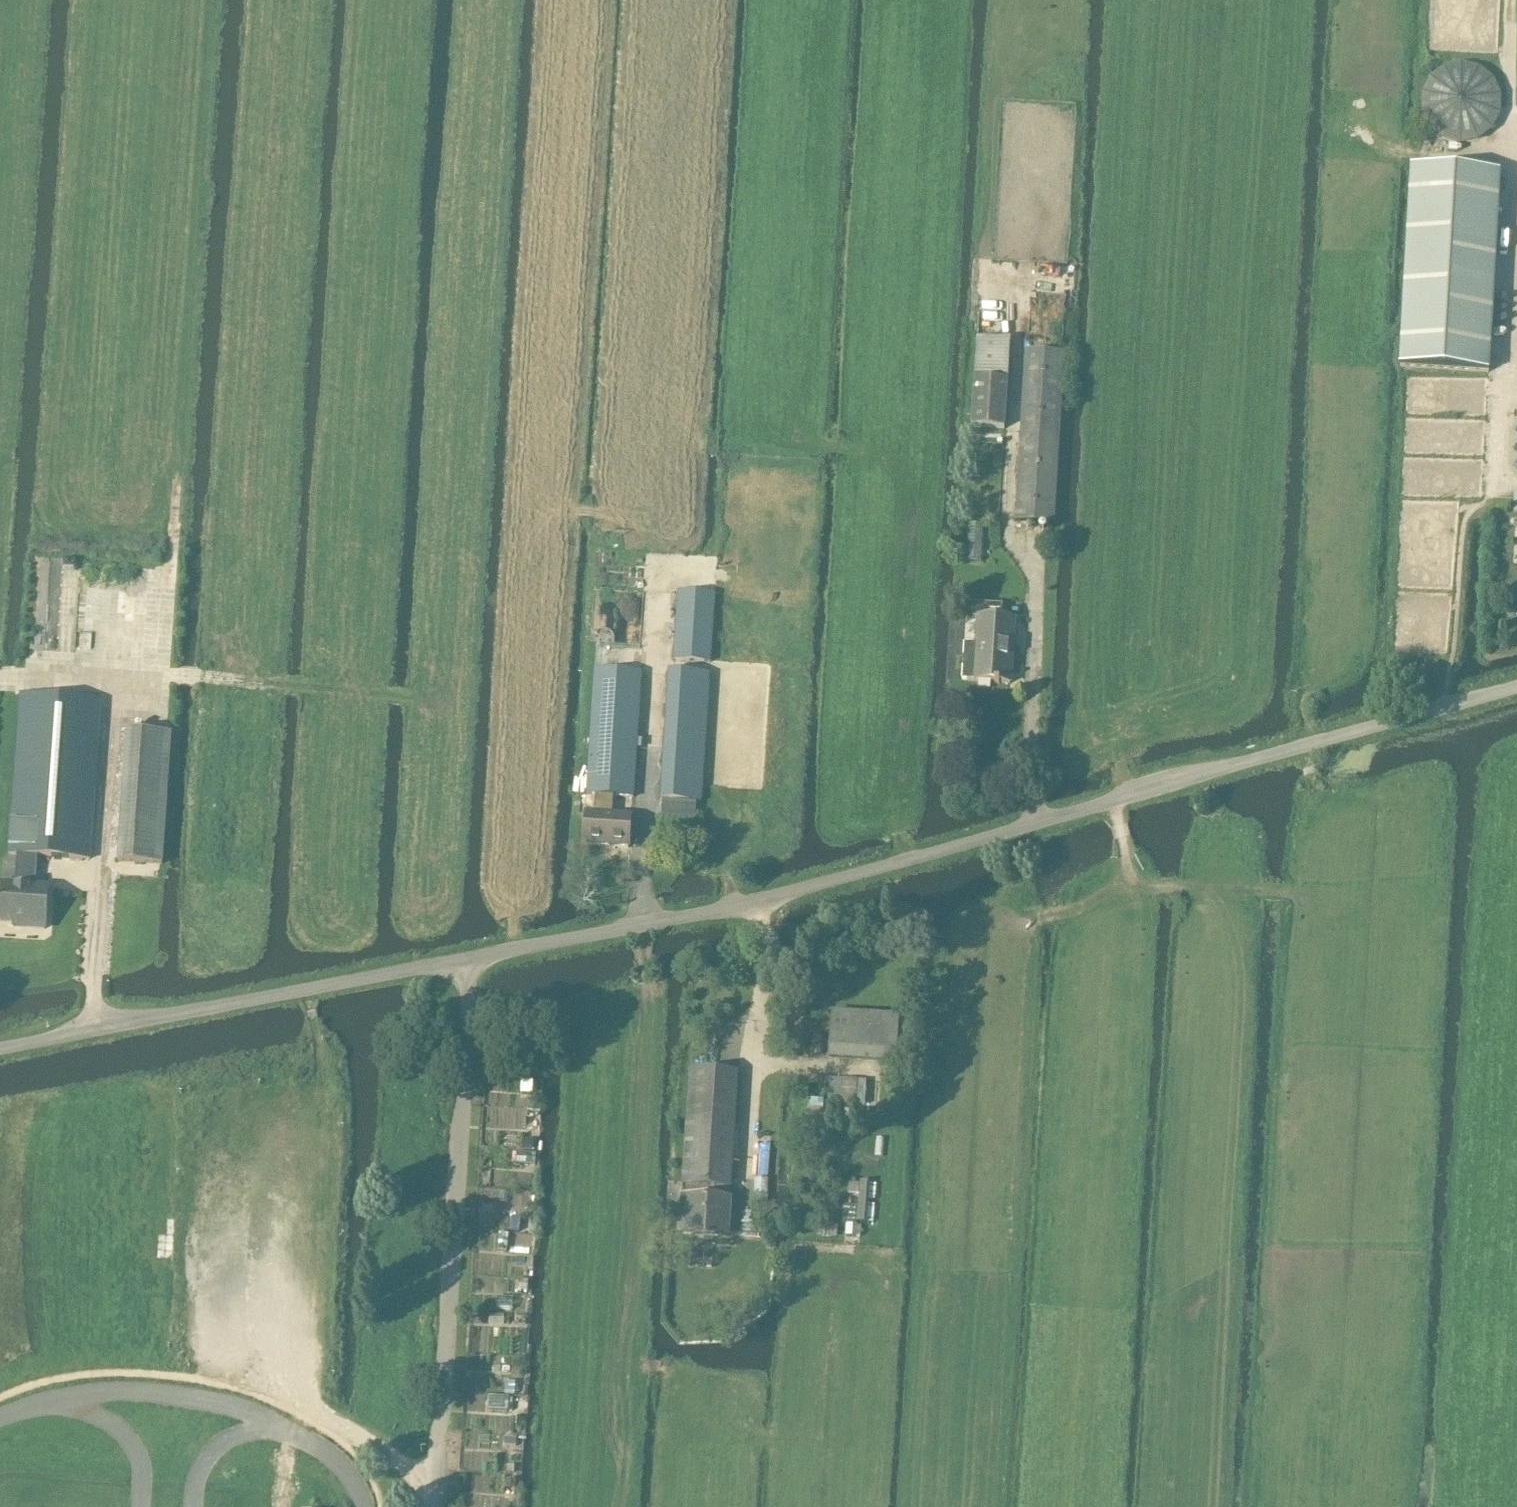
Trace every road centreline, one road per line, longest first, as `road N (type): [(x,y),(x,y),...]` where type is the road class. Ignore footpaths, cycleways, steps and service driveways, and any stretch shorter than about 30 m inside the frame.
road 1 (track): [(147,672),(202,0)]
road 2 (unclassified): [(471,958),(758,899),(1010,829)]
road 3 (unclassified): [(434,1506),(471,958)]
road 4 (unclassified): [(0,1042),(471,958)]
road 5 (track): [(0,673),(107,669),(441,695)]
road 6 (unclassified): [(1303,747),(1516,686)]

